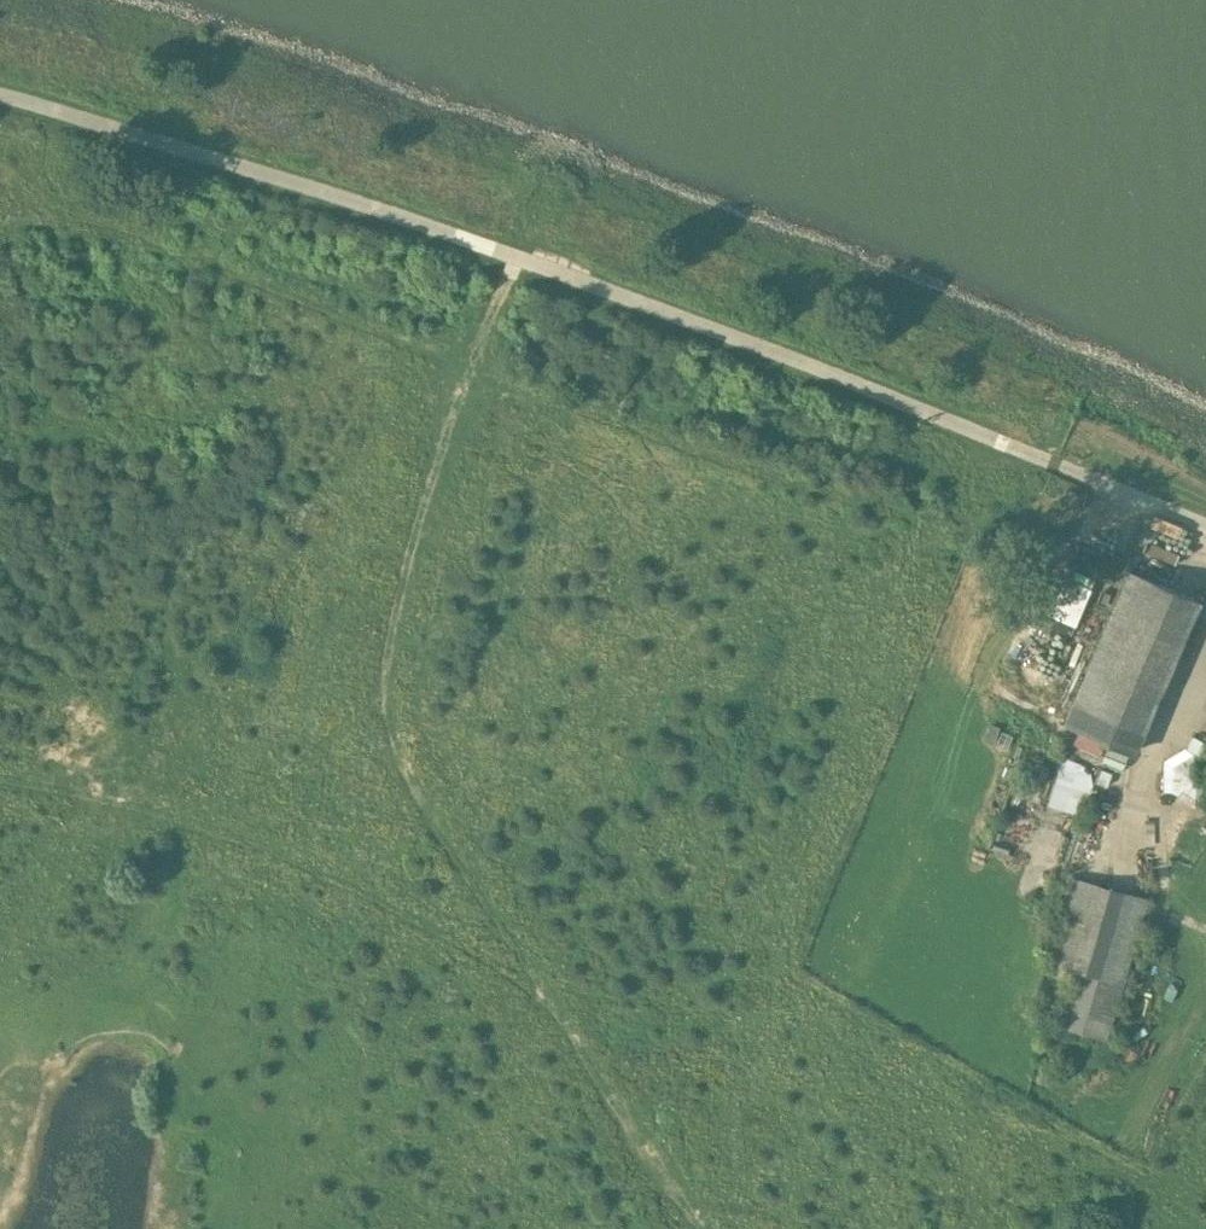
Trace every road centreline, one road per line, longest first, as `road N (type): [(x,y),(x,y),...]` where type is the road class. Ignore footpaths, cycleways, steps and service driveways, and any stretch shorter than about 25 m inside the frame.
road 1 (track): [(19,220),(101,224),(536,398),(940,527),(1012,532),(1045,502),(1055,464)]
road 2 (track): [(0,776),(166,807),(552,996)]
road 3 (track): [(166,807),(242,790),(340,729),(400,673)]
road 4 (unclassified): [(1205,527),(1055,464)]

